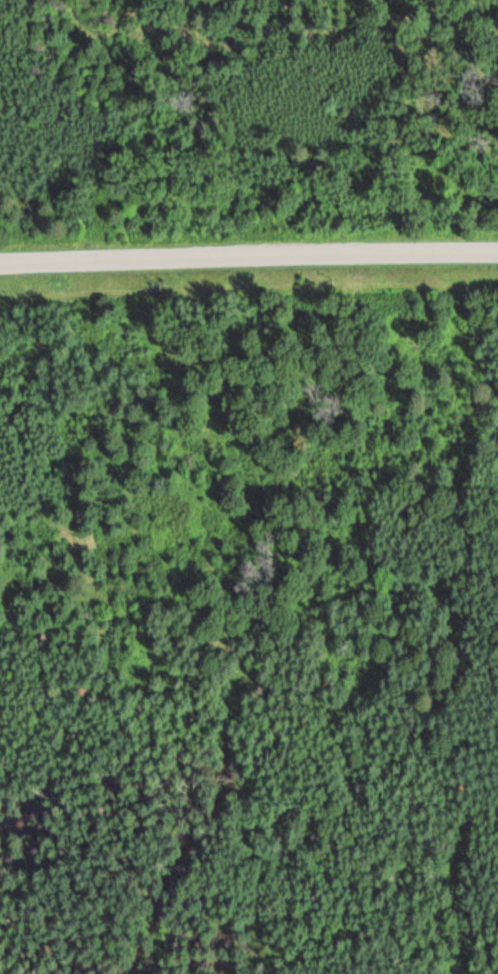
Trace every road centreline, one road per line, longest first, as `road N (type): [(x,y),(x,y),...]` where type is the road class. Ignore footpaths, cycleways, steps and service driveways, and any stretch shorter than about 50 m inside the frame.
road 1 (tertiary): [(497,254),(0,262)]

